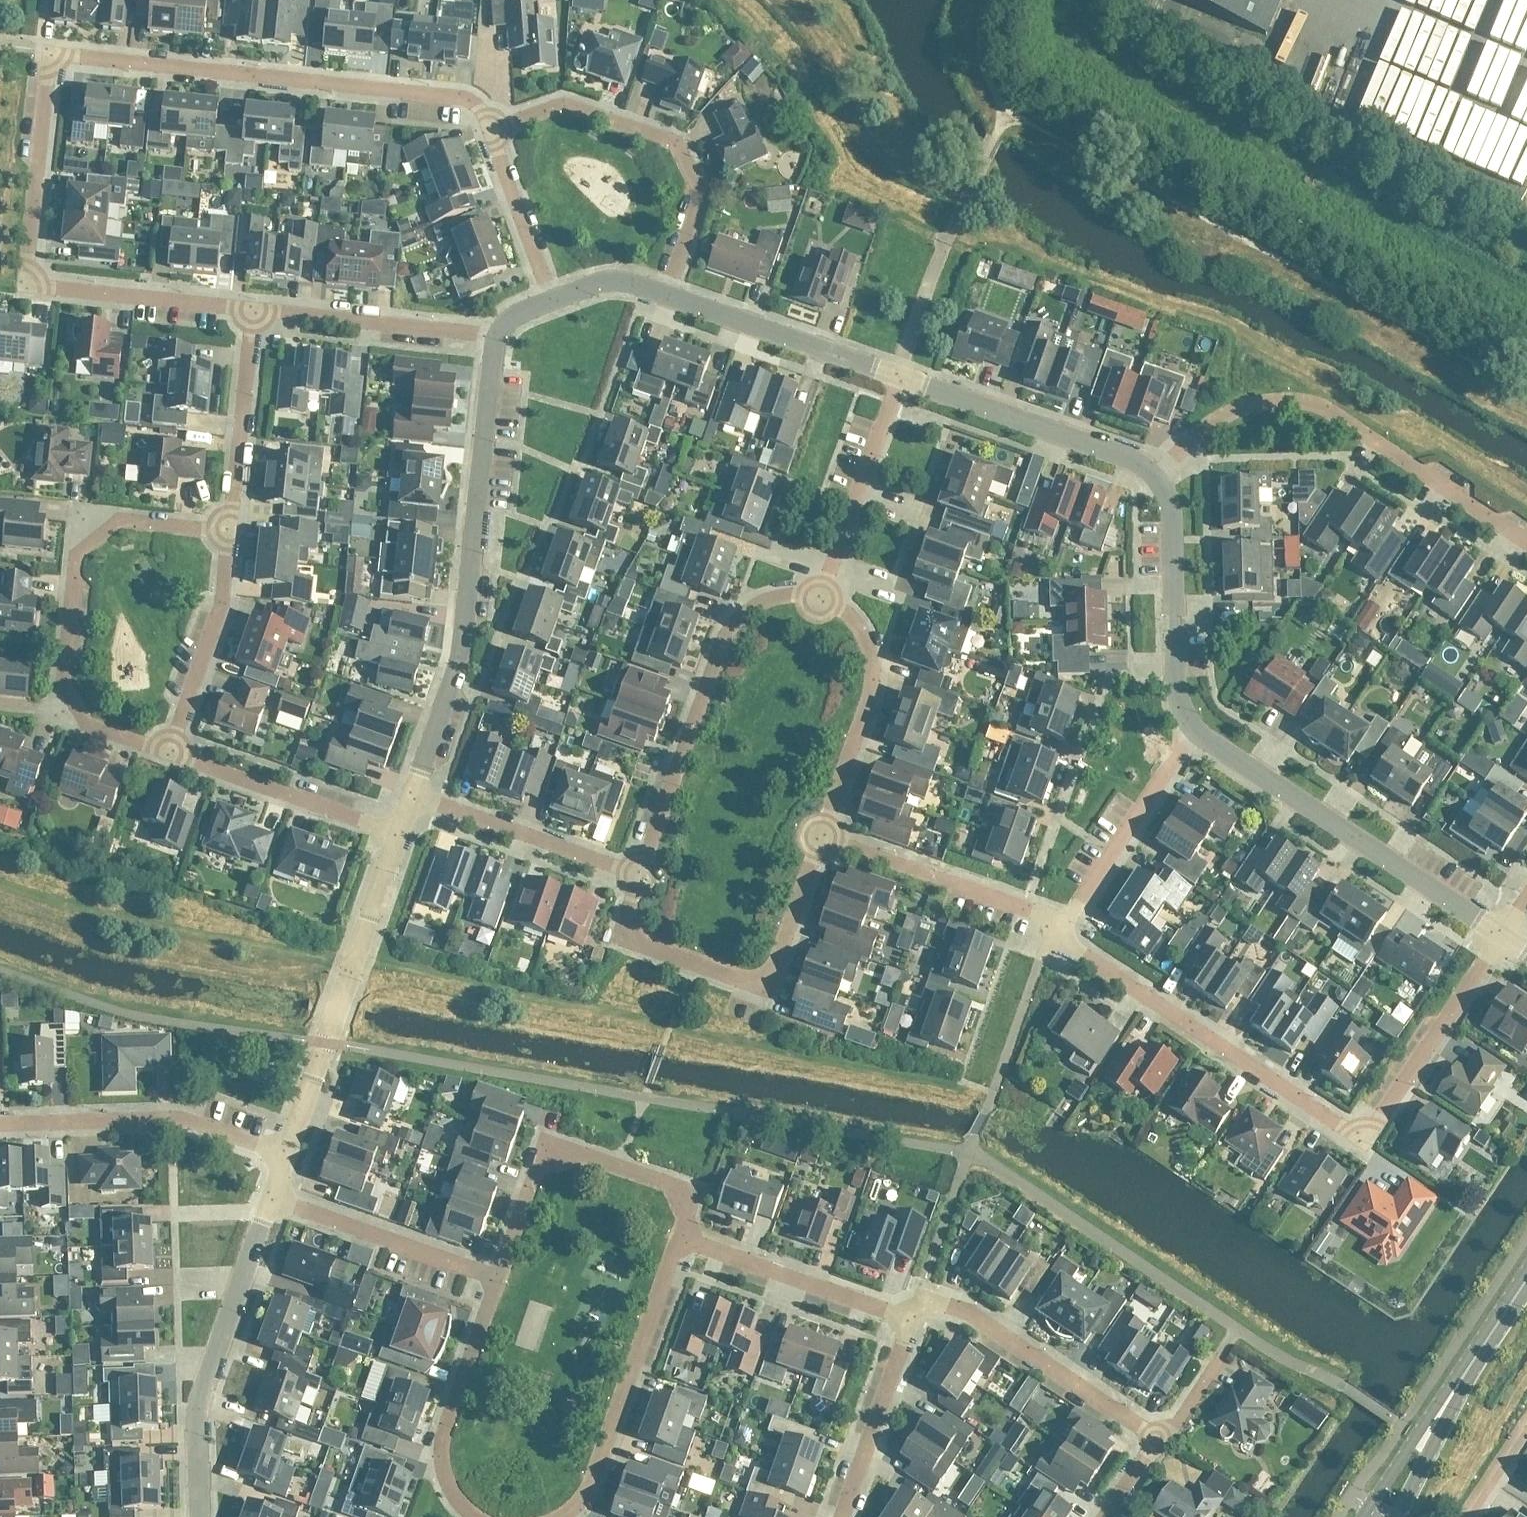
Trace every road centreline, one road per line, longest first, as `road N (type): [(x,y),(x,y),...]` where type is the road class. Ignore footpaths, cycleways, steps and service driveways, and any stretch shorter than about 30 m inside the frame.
road 1 (residential): [(253,307),(22,281),(44,55),(457,102),(487,129)]
road 2 (residential): [(1501,932),(1358,1141),(1058,931)]
road 3 (residential): [(410,791),(466,621),(493,332)]
road 4 (residential): [(1526,542),(1315,401),(1289,397),(1232,408),(1151,468)]
road 5 (residential): [(168,751),(71,715),(60,684),(74,558),(82,540),(119,519),(226,528)]
road 6 (residential): [(635,872),(616,932),(764,985),(820,836)]
road 7 (residential): [(1195,732),(1501,932)]
road 8 (residential): [(635,872),(728,626),(774,595),(818,595)]
road 9 (residential): [(664,291),(698,192),(672,139),(562,102),(487,129)]
road 10 (residential): [(496,1279),(546,1142),(692,1192),(677,1238)]
road 11 (residential): [(284,1156),(396,829)]
road 12 (residential): [(198,1516),(194,1416),(270,1197)]
road 13 (residential): [(559,1516),(592,1479),(677,1238)]
road 14 (residential): [(0,1123),(180,1118),(284,1156)]
road 15 (residential): [(1156,1437),(968,1311),(941,1302),(910,1318)]
road 16 (tertiary): [(1373,1516),(1526,1275)]
road 17 (residential): [(1151,468),(1170,510),(1166,665),(1175,700),(1195,732)]
road 18 (residential): [(897,370),(1151,468)]
road 19 (residential): [(820,836),(872,675),(852,618),(818,595)]
road 20 (residential): [(479,1516),(454,1494),(441,1448),(496,1279)]
road 21 (residential): [(820,836),(1029,911),(1058,931)]
road 22 (residential): [(910,1318),(677,1238)]
road 23 (residential): [(664,291),(897,370)]
road 24 (residential): [(1058,931),(1195,732)]
road 25 (residential): [(493,332),(253,307)]
road 26 (residential): [(396,829),(168,751)]
road 27 (residential): [(496,1279),(270,1197)]
road 28 (residential): [(635,872),(410,791)]
road 29 (residential): [(818,595),(897,370)]
road 30 (residential): [(168,751),(220,595),(226,528)]
road 31 (residential): [(226,528),(253,307)]
road 32 (residential): [(910,1318),(841,1516)]
road 33 (residential): [(487,129),(546,296)]
road 34 (residential): [(546,296),(611,274),(664,291)]

